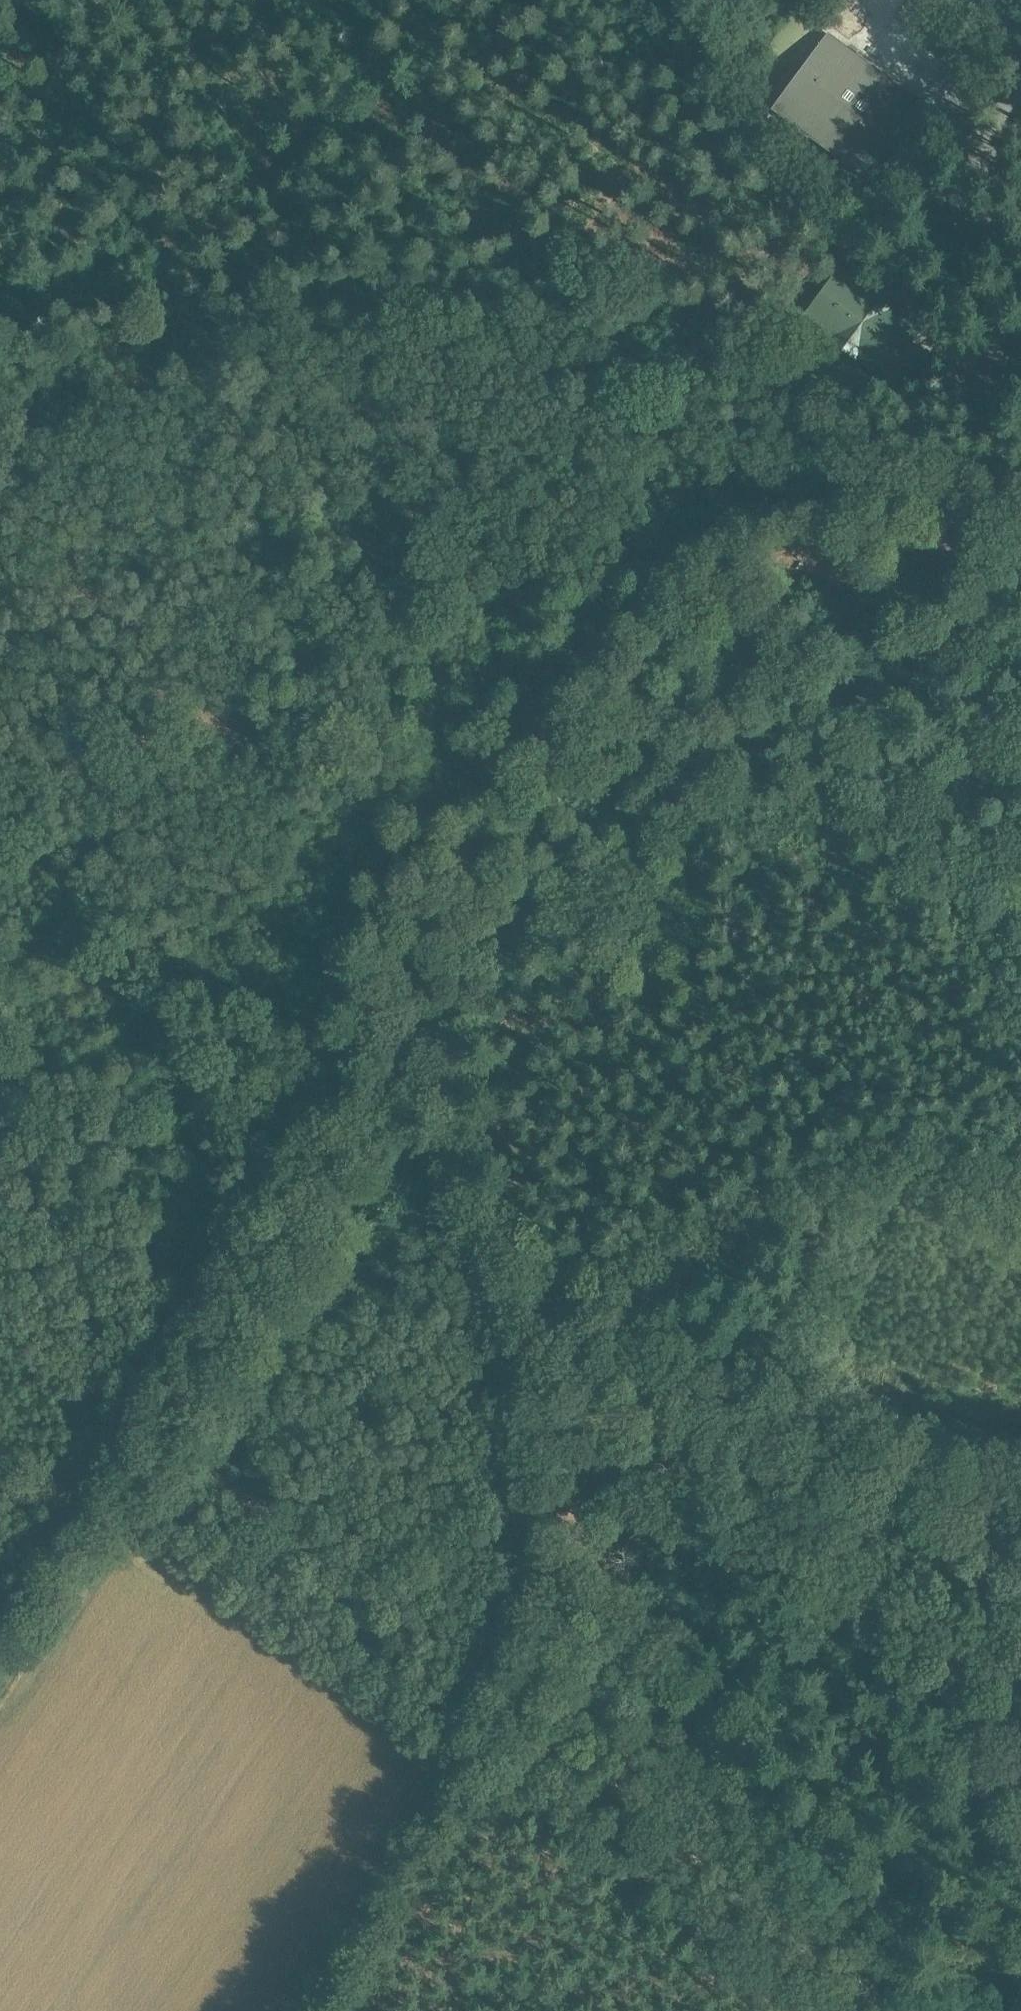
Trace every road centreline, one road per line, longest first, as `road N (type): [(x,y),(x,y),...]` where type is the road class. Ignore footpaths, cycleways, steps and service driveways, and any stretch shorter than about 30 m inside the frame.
road 1 (track): [(160,1431),(384,1055),(375,982),(384,947),(662,649),(775,569),(838,543),(1020,523)]
road 2 (track): [(1020,1762),(677,1468),(530,1301),(470,1216),(384,1019)]
road 3 (track): [(677,1468),(316,2010)]
road 4 (track): [(517,1715),(888,2010)]
road 5 (track): [(517,1715),(160,1431)]
road 6 (track): [(0,1694),(160,1431)]
road 7 (track): [(0,1296),(160,1431)]

